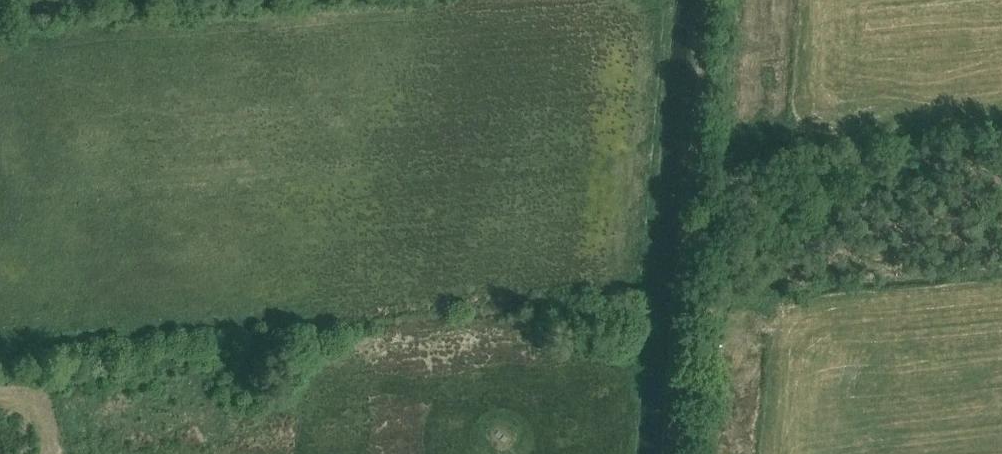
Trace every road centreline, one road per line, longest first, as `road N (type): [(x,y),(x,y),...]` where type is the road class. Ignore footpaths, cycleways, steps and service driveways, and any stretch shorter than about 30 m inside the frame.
road 1 (track): [(706,0),(668,453)]

